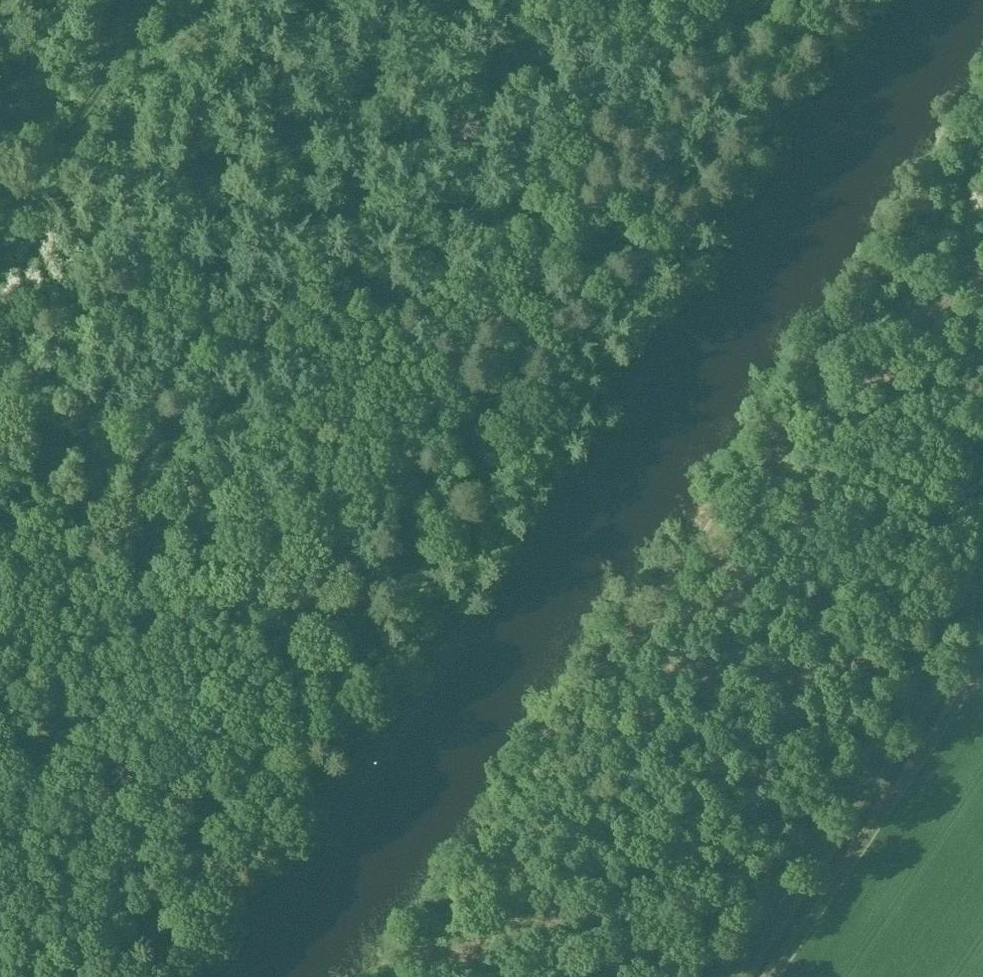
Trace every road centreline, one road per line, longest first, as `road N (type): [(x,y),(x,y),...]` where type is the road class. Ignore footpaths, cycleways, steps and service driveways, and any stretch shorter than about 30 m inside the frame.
road 1 (track): [(118,976),(170,913),(256,772),(396,631),(460,542),(815,0)]
road 2 (track): [(982,288),(835,392),(735,489),(642,646),(532,976)]
road 3 (track): [(342,0),(323,114),(236,246),(190,392),(113,506),(31,574),(0,616)]
road 4 (track): [(729,976),(752,954),(816,835),(867,772),(951,624),(982,585)]
road 5 (track): [(373,651),(0,395)]
road 6 (track): [(164,0),(0,223)]

